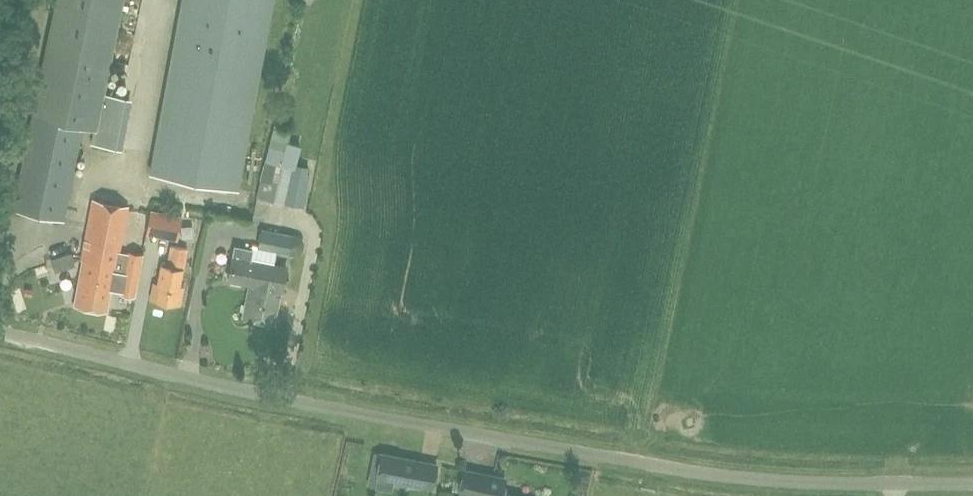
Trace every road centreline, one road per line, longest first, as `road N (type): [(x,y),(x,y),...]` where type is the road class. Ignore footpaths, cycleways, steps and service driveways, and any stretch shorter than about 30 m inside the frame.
road 1 (unclassified): [(972,480),(761,478),(628,461),(0,331)]

